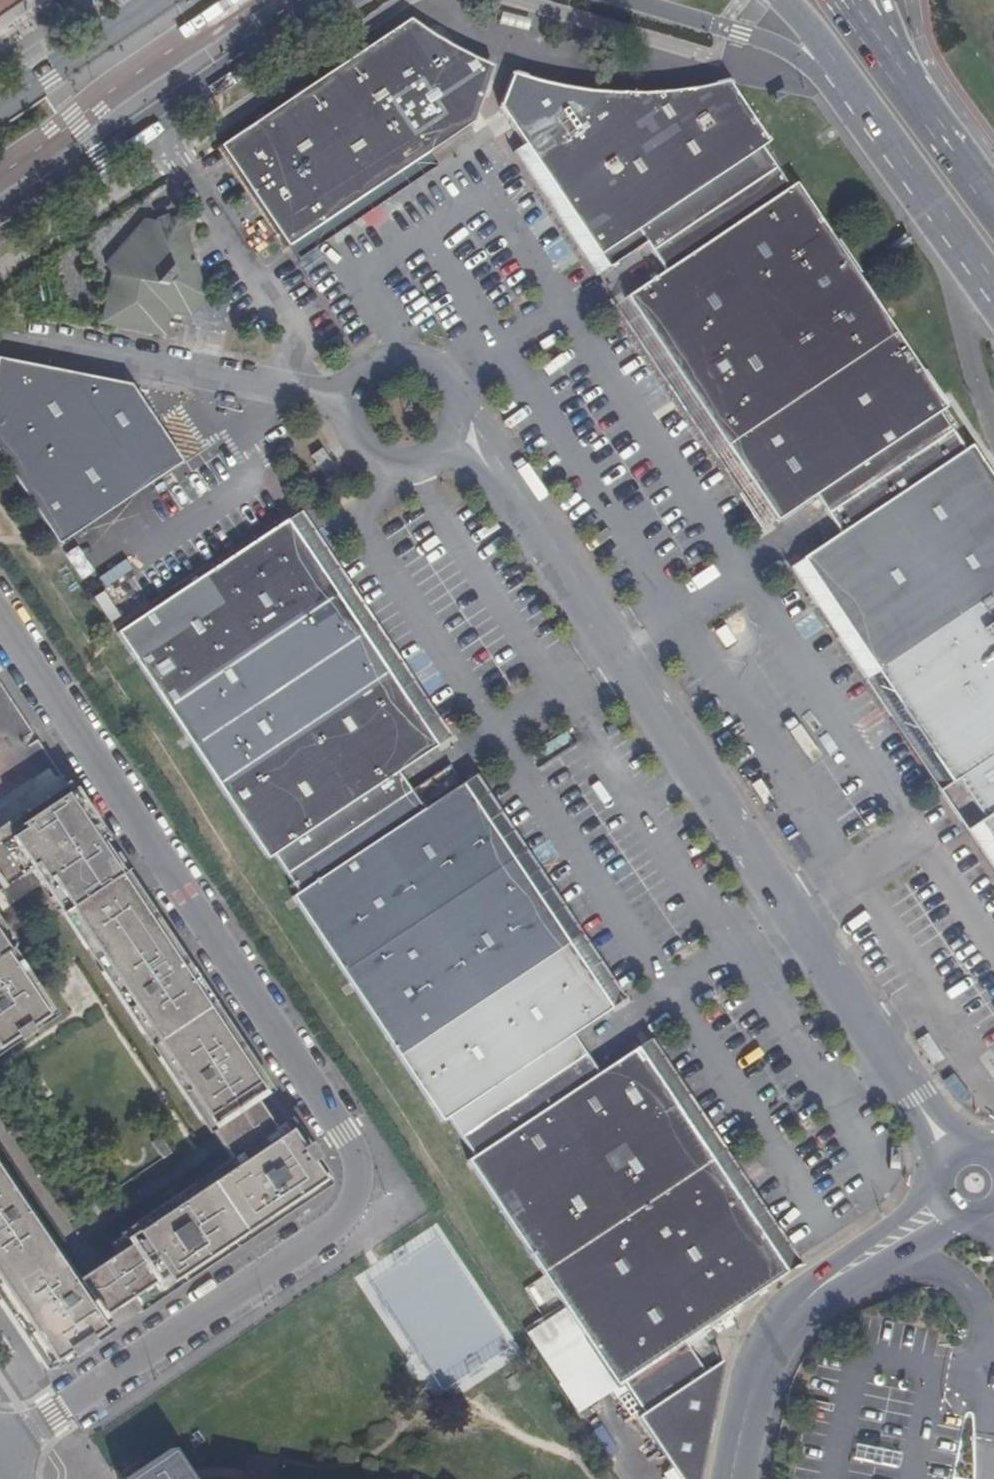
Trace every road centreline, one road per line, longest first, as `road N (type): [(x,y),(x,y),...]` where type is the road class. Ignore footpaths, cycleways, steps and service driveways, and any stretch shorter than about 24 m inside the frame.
road 1 (residential): [(0,1446),(333,1226),(349,1207),(356,1179),(352,1152),(0,619)]
road 2 (unclassified): [(452,426),(491,456),(952,1153)]
road 3 (primary): [(0,221),(332,0)]
road 4 (residential): [(733,1478),(755,1368),(792,1317),(940,1204)]
road 5 (unclassified): [(0,339),(349,405)]
road 6 (primary): [(840,76),(993,289)]
road 7 (primary): [(632,0),(765,40),(840,76)]
road 8 (primary): [(159,0),(0,105)]
road 9 (unclassified): [(452,426),(444,382),(405,359),(362,377),(349,405)]
road 10 (primary): [(993,204),(900,78)]
road 11 (unclassified): [(349,405),(354,435),(389,463),(434,452),(452,426)]

